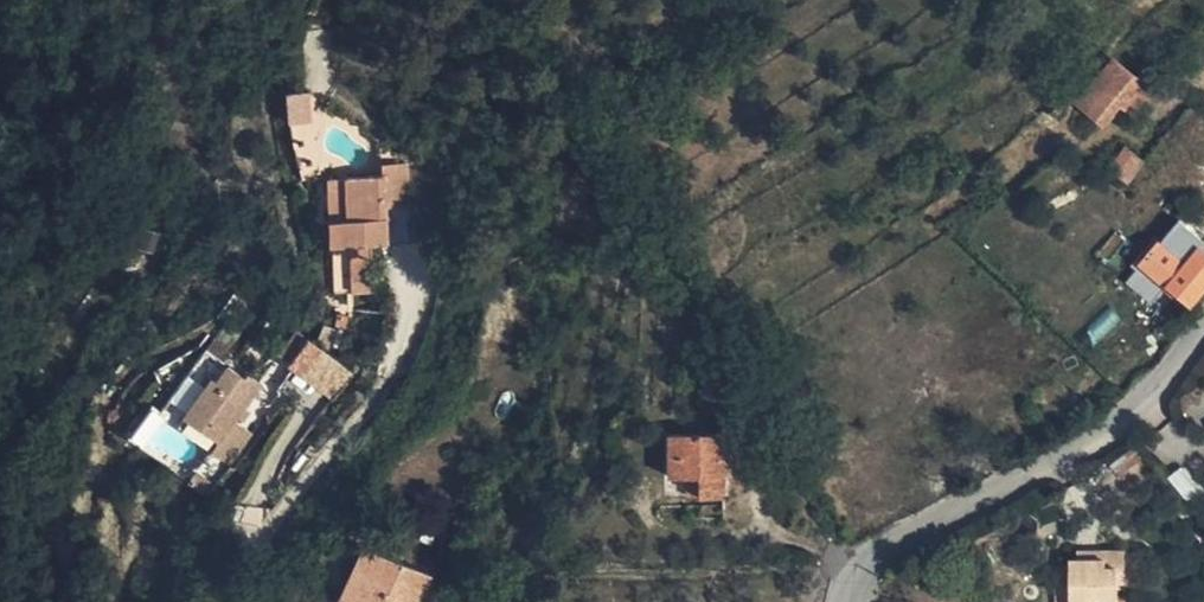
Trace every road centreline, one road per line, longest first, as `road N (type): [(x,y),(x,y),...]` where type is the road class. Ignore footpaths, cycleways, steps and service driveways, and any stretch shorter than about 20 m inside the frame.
road 1 (tertiary): [(1203,327),(1139,407),(1098,438),(895,551),(878,566),(866,601)]

